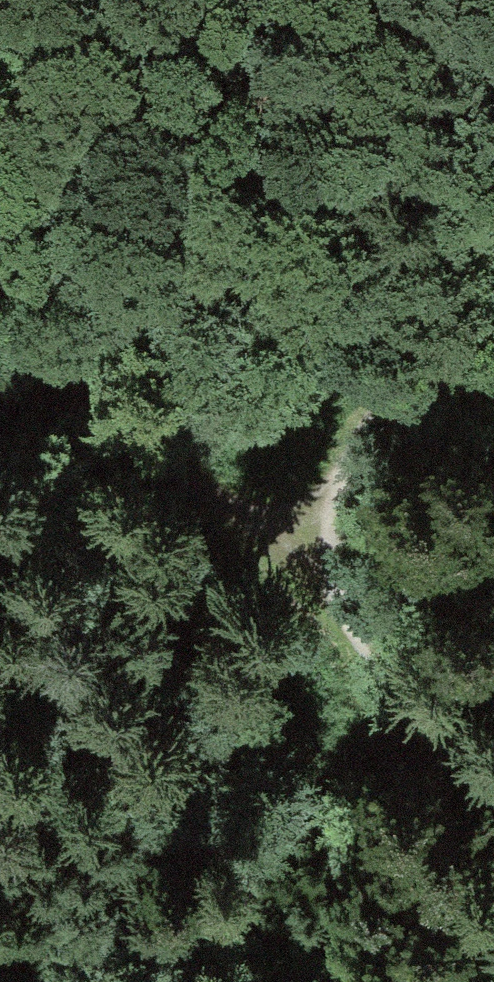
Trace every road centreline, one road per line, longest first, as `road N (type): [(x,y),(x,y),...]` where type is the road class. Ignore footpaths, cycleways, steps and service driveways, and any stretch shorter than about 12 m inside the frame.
road 1 (track): [(0,256),(19,313),(98,399),(314,579),(345,477),(455,344),(493,337)]
road 2 (track): [(493,776),(411,698),(314,579)]

